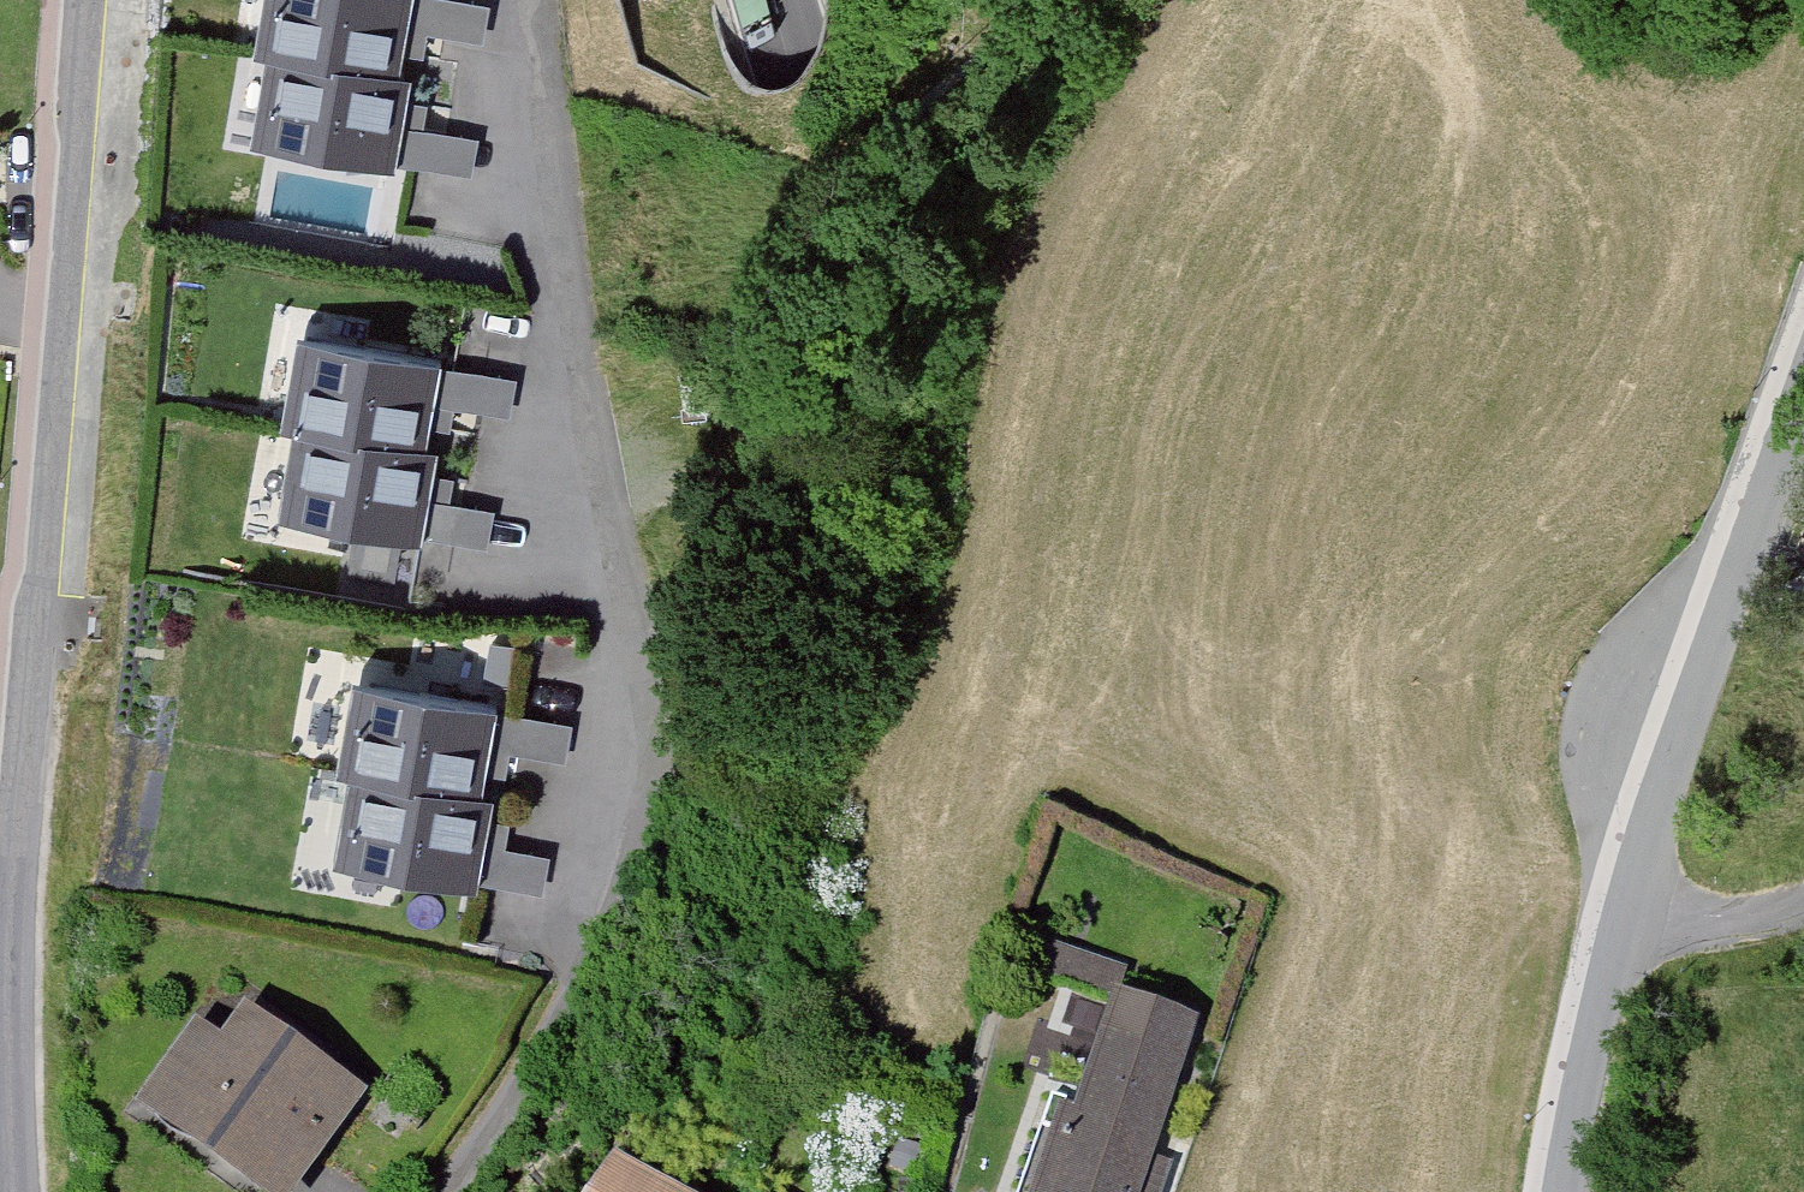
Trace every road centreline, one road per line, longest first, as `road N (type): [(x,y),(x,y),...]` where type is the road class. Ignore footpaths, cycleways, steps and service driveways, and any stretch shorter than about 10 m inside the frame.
road 1 (motorway): [(771,0),(972,602),(1182,1191)]
road 2 (motorway): [(1580,1191),(1483,927),(1189,0)]
road 3 (residential): [(90,0),(31,697),(21,1012),(26,1191)]
road 4 (unclassified): [(1803,401),(1623,913),(1574,1191)]
road 5 (residential): [(592,453),(630,676),(595,959),(468,1191)]
road 6 (residential): [(592,453),(539,0)]
road 7 (track): [(1623,913),(1748,924),(1803,909)]
road 8 (residential): [(732,396),(592,453)]

